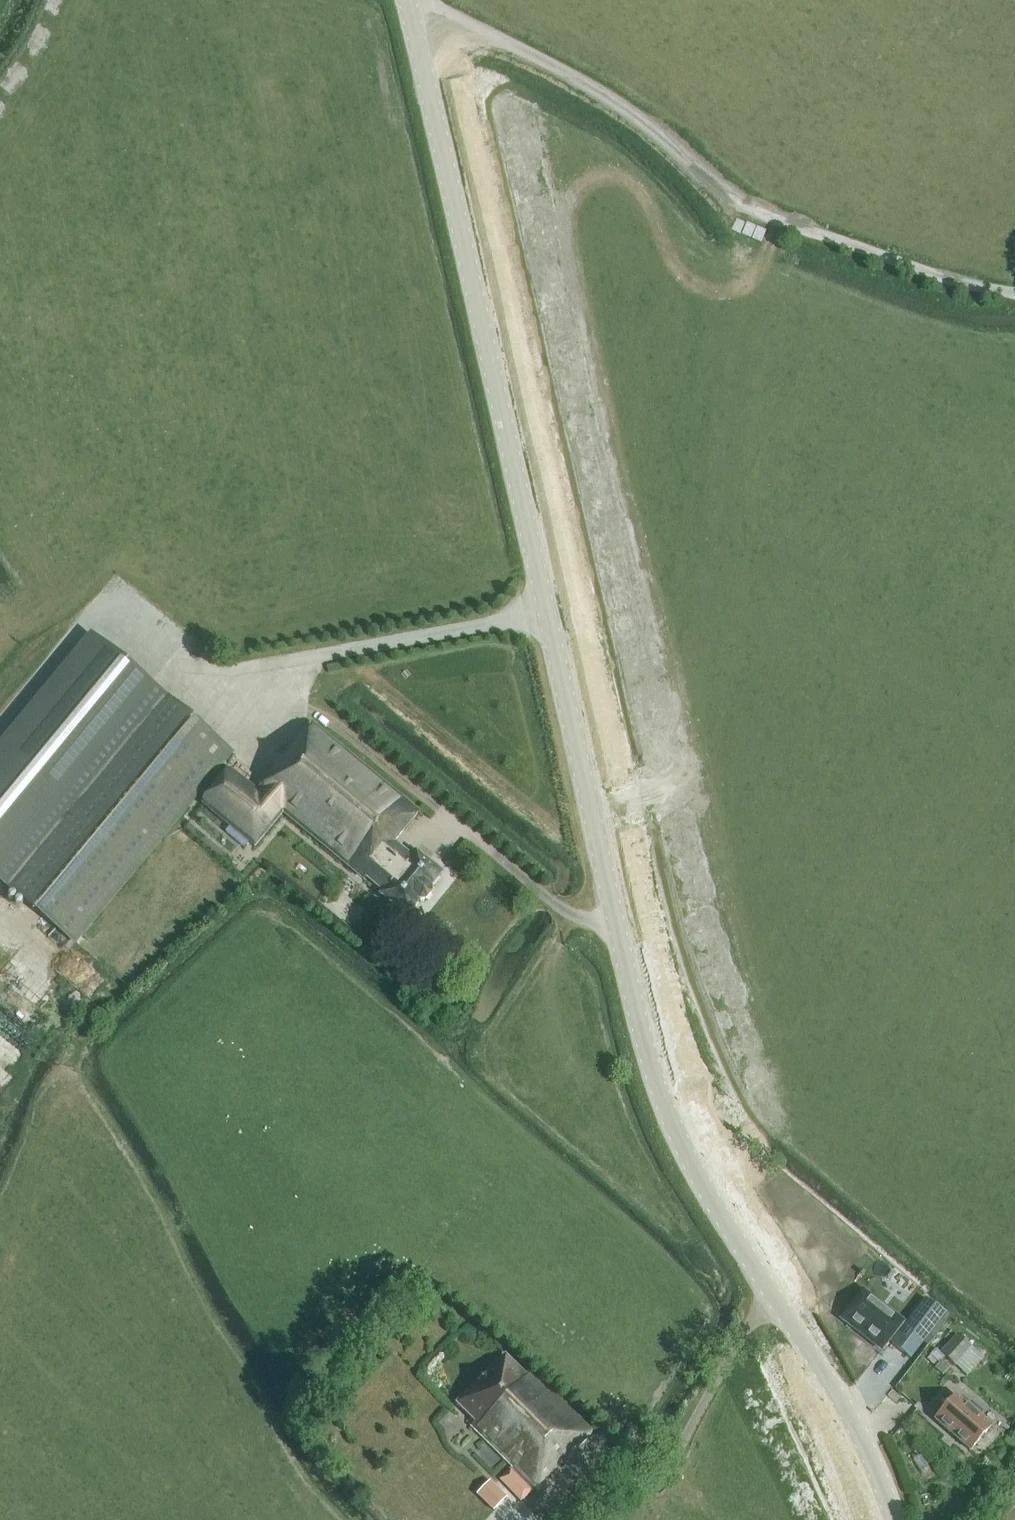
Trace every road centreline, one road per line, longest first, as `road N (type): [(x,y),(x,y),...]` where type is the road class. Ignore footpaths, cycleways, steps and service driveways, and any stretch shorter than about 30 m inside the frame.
road 1 (tertiary): [(895,1519),(822,1370),(680,1144),(654,1073),(408,0)]

